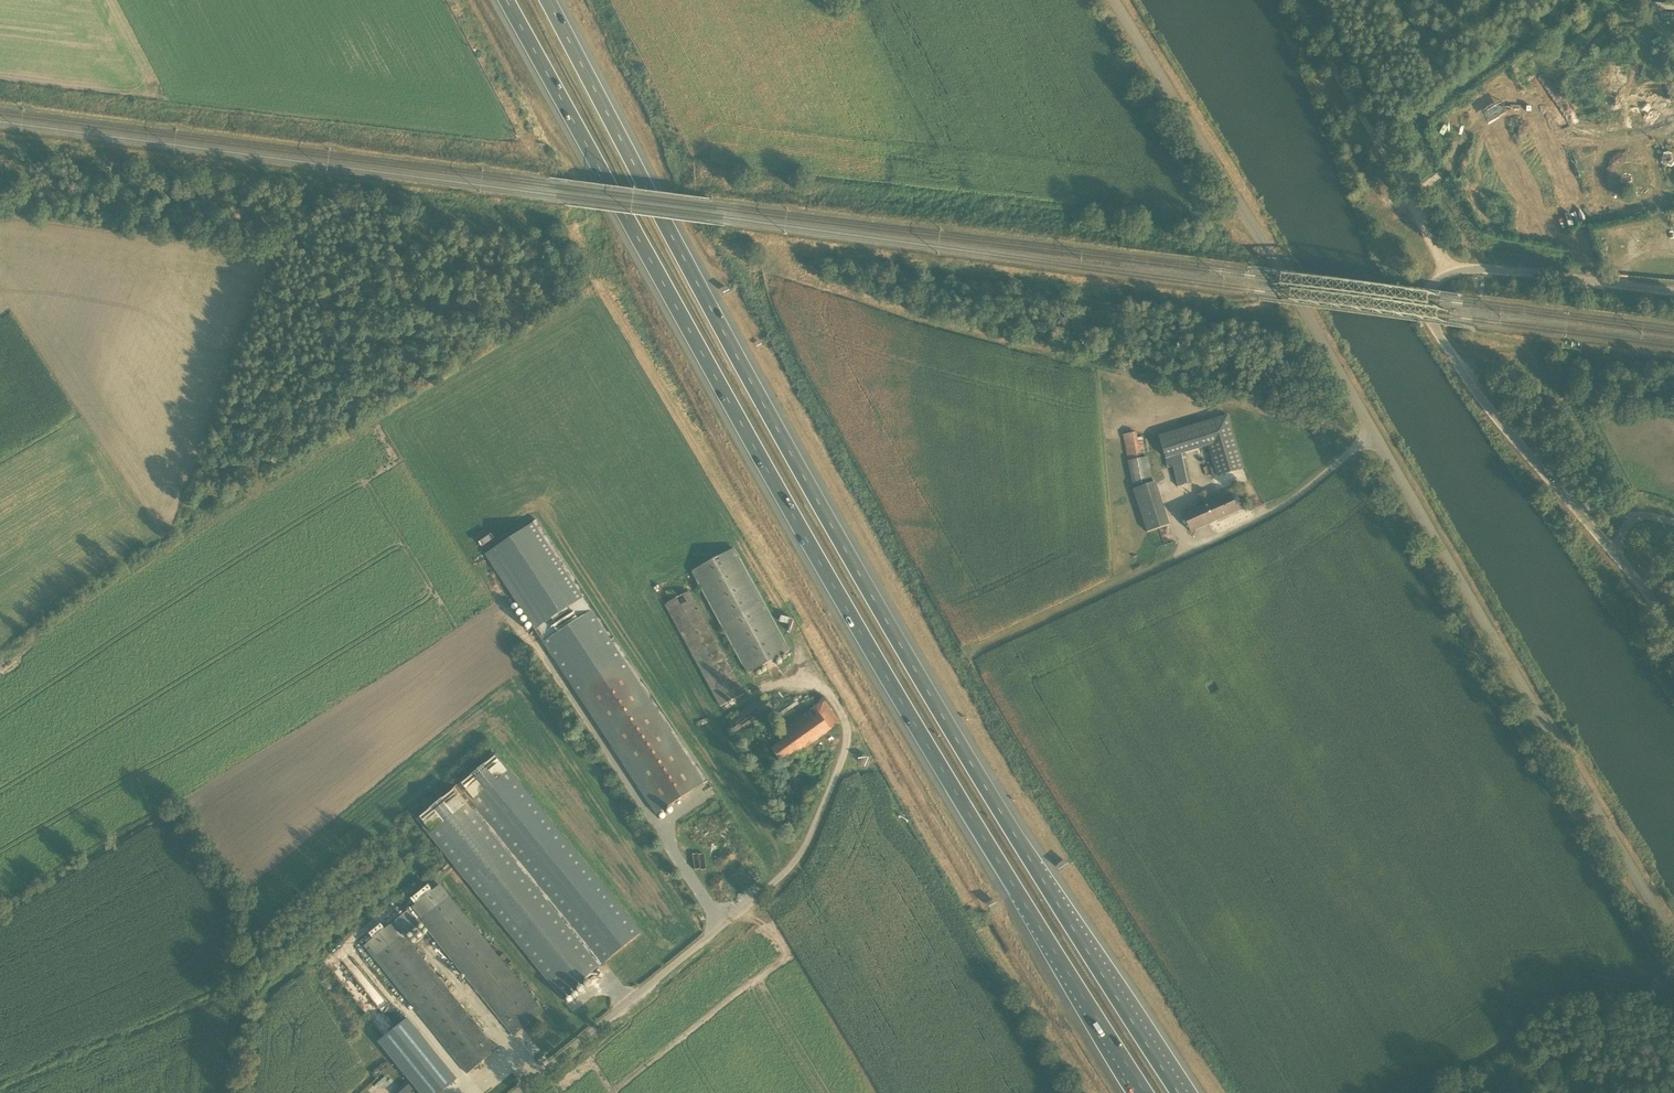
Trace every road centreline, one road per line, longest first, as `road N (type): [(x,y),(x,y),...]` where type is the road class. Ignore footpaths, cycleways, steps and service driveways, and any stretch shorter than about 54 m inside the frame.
road 1 (motorway): [(504,0),(760,463),(984,840),(1146,1092)]
road 2 (motorway): [(1179,1092),(957,741),(551,0)]
road 3 (unclassified): [(1673,922),(1378,418)]
road 4 (unclassified): [(515,1092),(793,864),(847,738)]
road 5 (unclassified): [(1378,418),(1311,323),(1116,0)]
road 6 (unclassified): [(995,645),(1309,489),(1378,418)]
road 7 (track): [(1444,273),(1439,243),(1294,0)]
road 8 (unclassified): [(1568,499),(1472,387),(1432,317),(1428,305),(1444,273)]
road 9 (unclassified): [(1673,290),(1475,267),(1444,273)]

